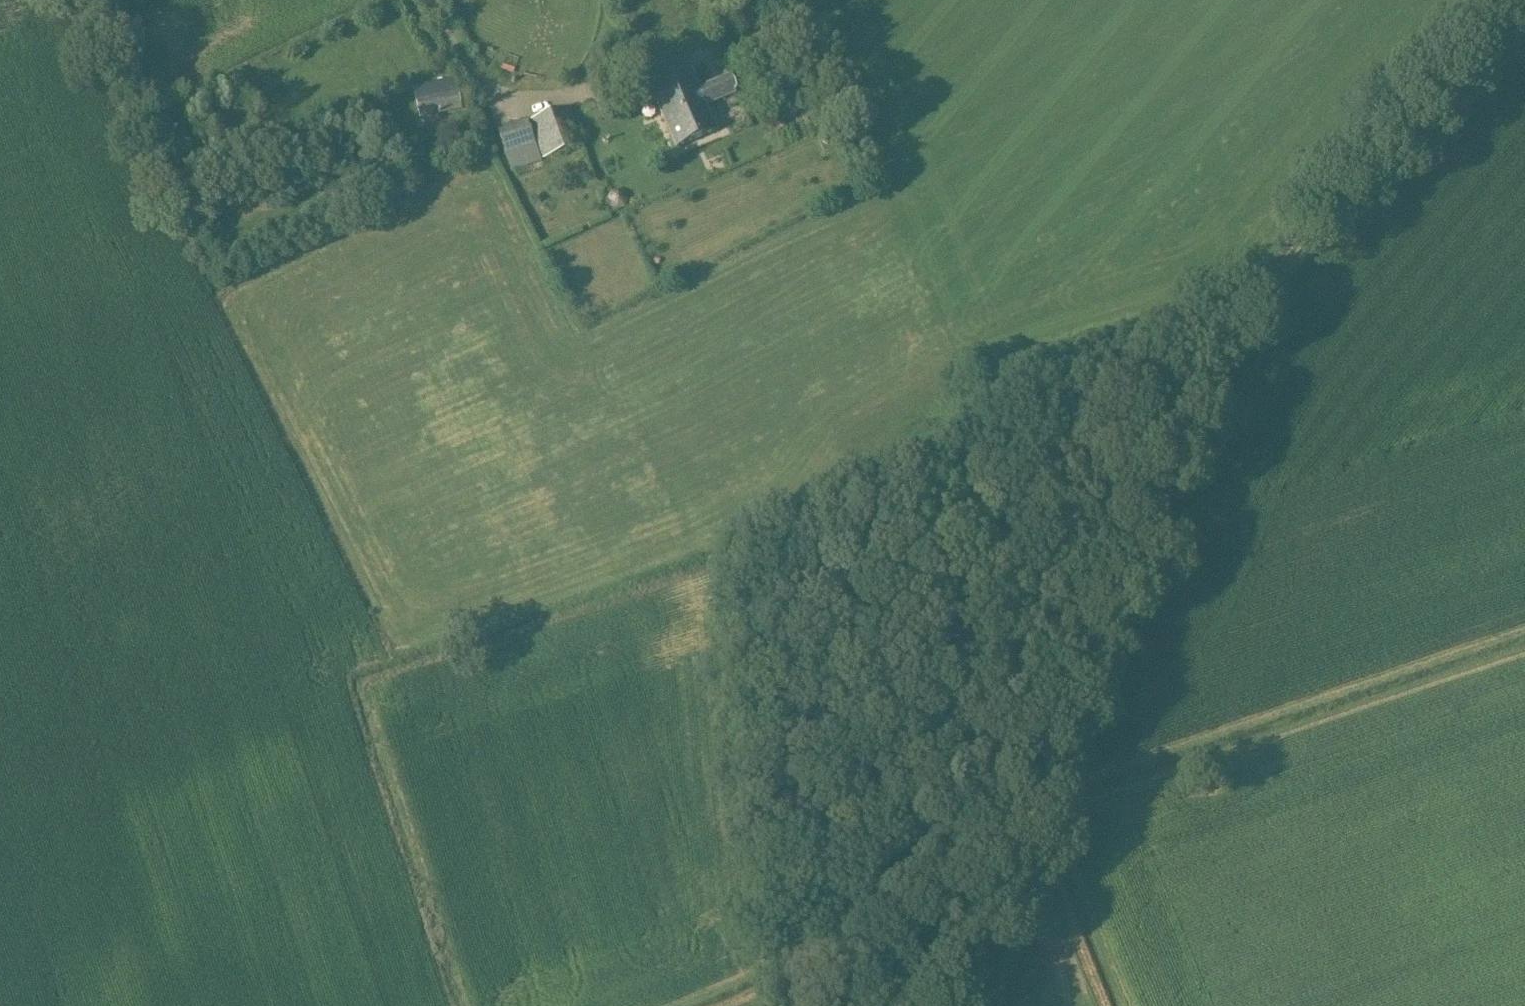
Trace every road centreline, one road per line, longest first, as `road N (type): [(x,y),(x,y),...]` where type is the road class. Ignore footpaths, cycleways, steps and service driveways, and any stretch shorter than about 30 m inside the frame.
road 1 (track): [(935,1005),(1206,344),(1490,0)]

